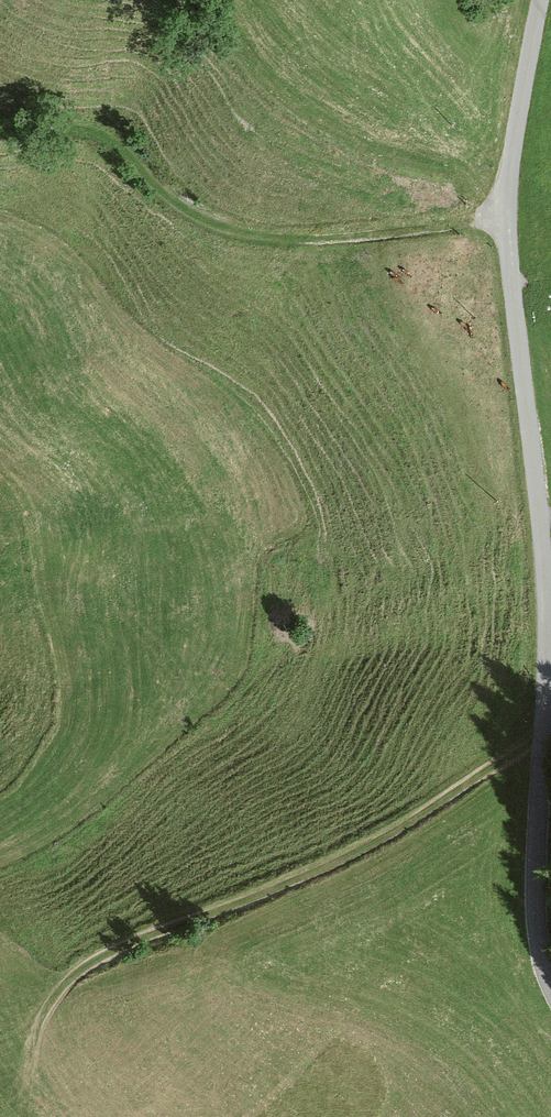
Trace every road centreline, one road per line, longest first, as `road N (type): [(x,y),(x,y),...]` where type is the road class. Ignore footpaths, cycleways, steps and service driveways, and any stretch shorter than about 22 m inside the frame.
road 1 (unclassified): [(540,0),(507,213),(547,581),(534,887),(550,986)]
road 2 (track): [(543,734),(374,844),(92,965),(39,1022)]
road 3 (track): [(507,213),(332,237),(275,237),(181,210),(131,157),(100,138),(0,131)]

